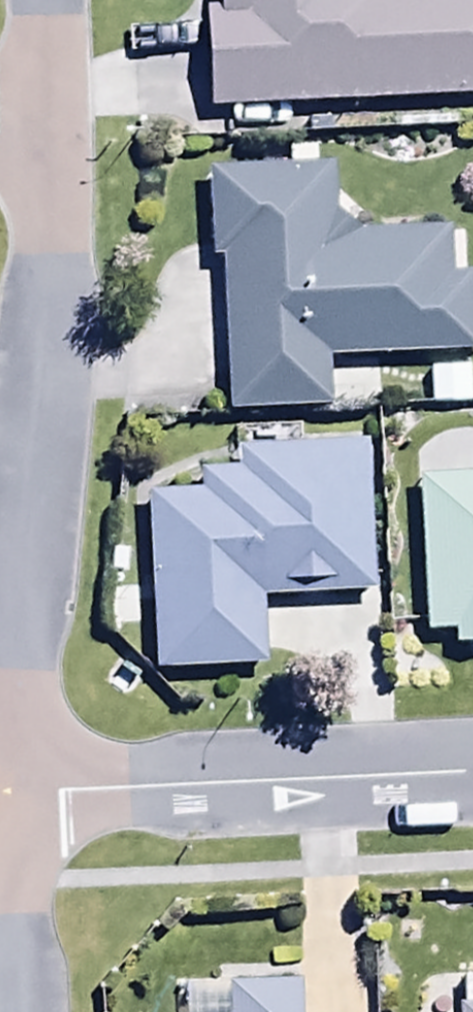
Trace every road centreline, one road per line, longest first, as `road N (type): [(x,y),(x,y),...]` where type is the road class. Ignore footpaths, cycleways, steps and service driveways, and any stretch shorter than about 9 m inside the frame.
road 1 (residential): [(28,782),(20,631),(47,143)]
road 2 (residential): [(28,782),(472,773)]
road 3 (residential): [(34,1011),(28,782)]
road 4 (residential): [(47,143),(41,0)]

